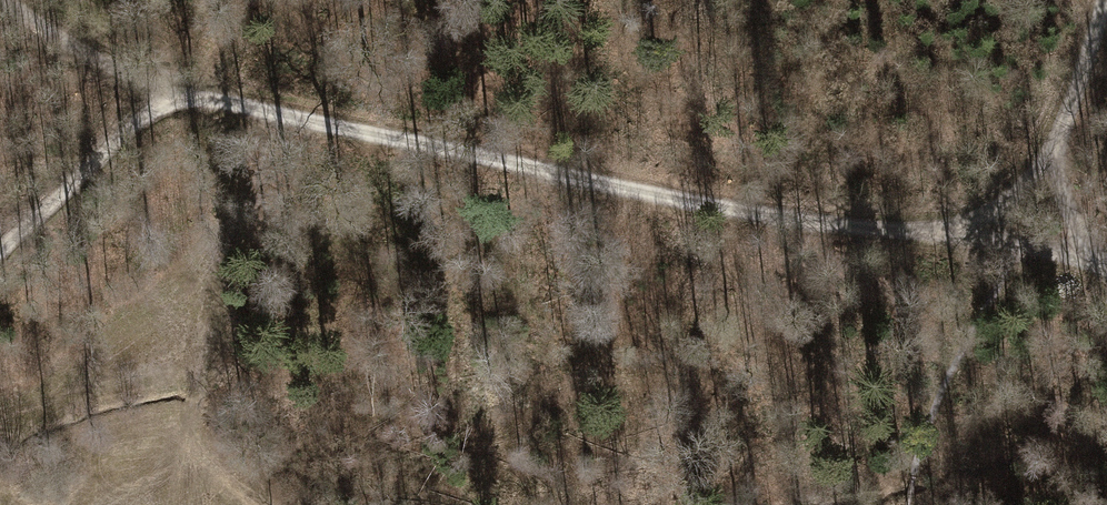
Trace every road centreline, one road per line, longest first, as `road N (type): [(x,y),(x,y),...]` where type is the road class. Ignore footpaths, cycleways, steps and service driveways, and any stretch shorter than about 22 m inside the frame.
road 1 (track): [(930,234),(713,205),(214,100),(178,100)]
road 2 (track): [(1099,0),(1061,145),(1014,202),(930,234)]
road 3 (track): [(178,100),(130,130),(0,253)]
road 4 (track): [(0,3),(178,100)]
road 5 (track): [(930,234),(1082,252),(1106,266)]

